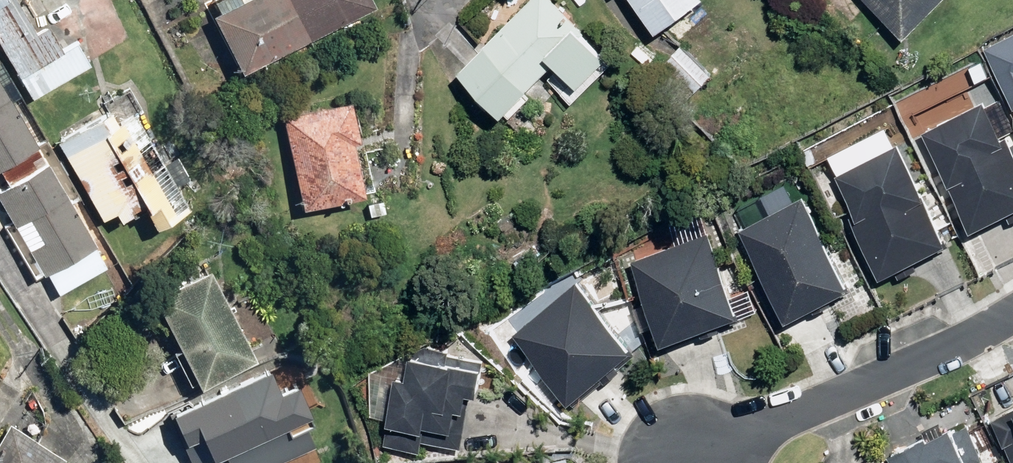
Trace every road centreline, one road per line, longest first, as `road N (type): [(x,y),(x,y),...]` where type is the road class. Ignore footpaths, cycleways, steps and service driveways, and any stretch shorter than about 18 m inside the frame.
road 1 (residential): [(698,462),(1012,311)]

